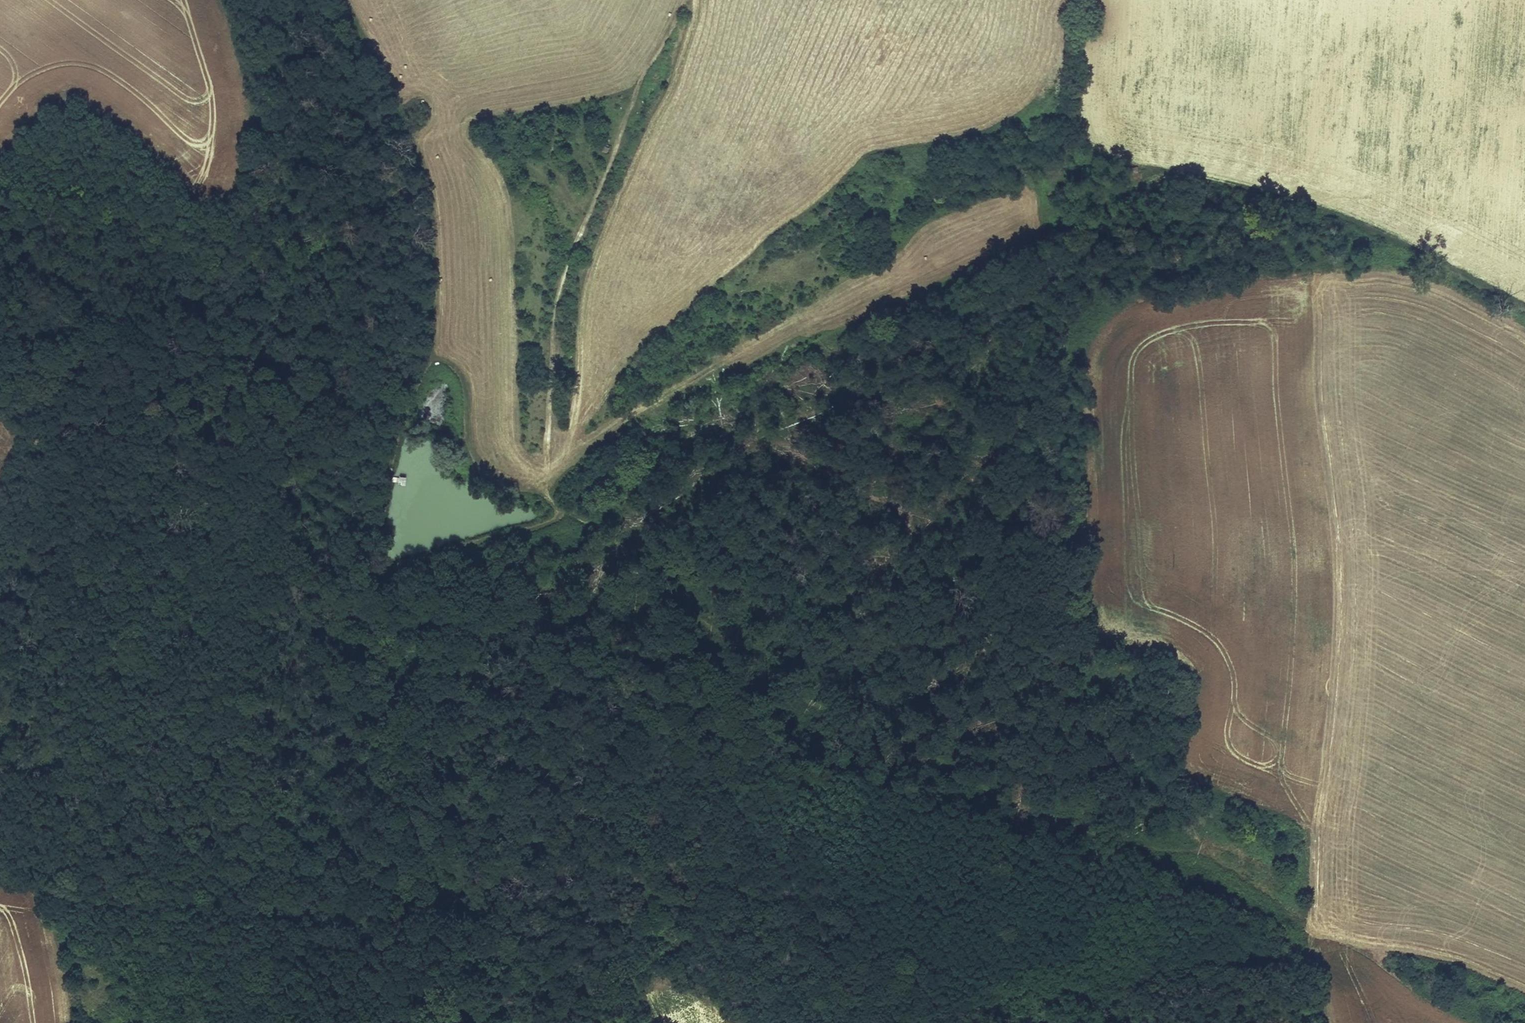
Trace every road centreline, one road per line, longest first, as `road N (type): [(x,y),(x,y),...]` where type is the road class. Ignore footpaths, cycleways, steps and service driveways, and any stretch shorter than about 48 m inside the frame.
road 1 (track): [(683,0),(561,290),(547,465),(553,500),(609,537),(637,589),(768,676),(899,732),(1021,807),(1230,868),(1301,921)]
road 2 (track): [(569,514),(640,452),(817,341),(1153,177),(1207,181),(1354,225),(1524,311)]

